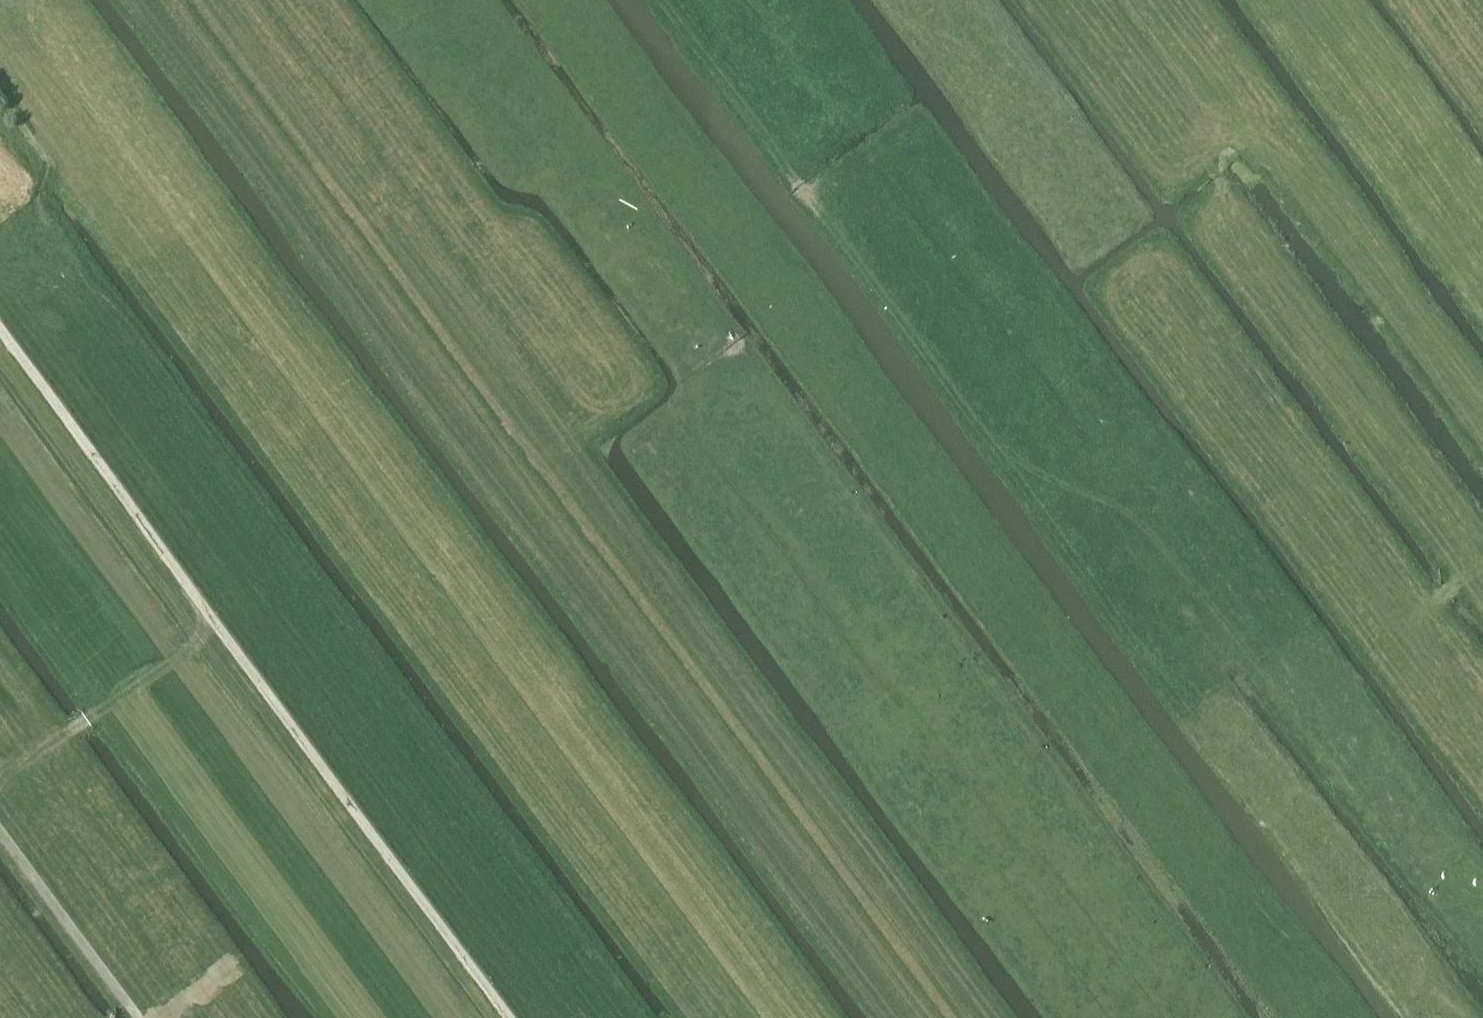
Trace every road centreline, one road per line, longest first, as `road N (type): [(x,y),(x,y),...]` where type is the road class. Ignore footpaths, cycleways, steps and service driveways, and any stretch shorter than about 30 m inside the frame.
road 1 (track): [(508,1017),(0,344)]
road 2 (track): [(138,1017),(0,833)]

